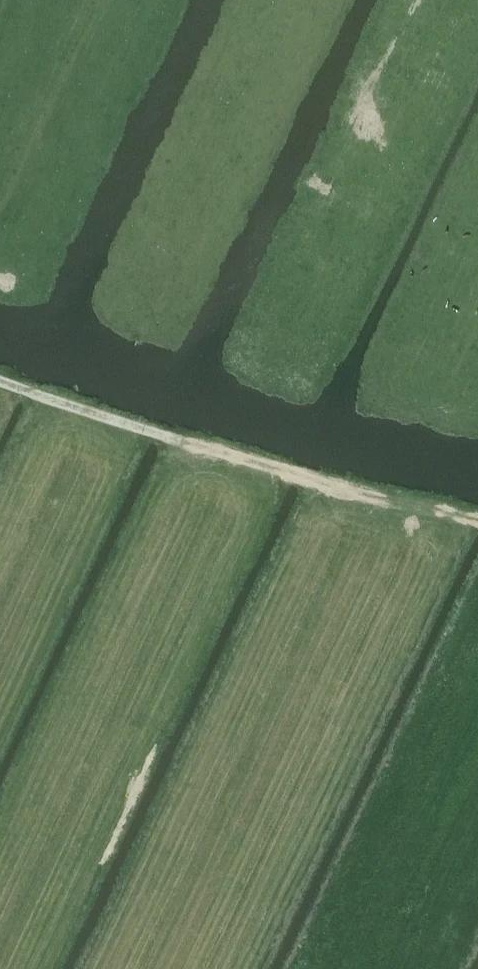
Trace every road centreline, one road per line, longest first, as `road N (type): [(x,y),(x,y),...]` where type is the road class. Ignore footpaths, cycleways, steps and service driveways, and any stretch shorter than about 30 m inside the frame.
road 1 (track): [(177,443),(0,379)]

